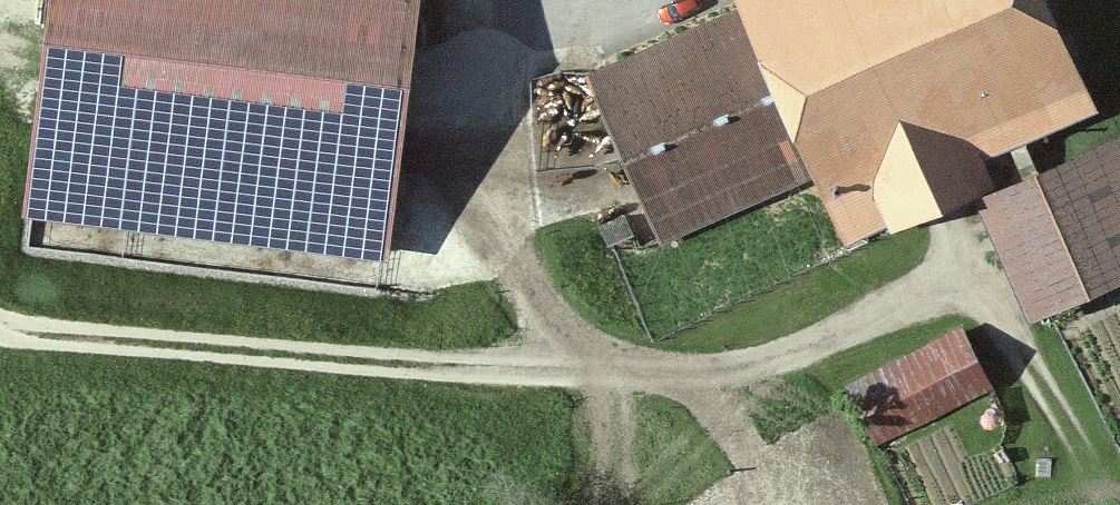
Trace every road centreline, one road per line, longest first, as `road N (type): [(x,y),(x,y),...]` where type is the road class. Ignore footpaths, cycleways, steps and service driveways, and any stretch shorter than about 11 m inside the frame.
road 1 (track): [(971,286),(806,363),(635,379),(492,378),(0,337)]
road 2 (track): [(581,378),(549,335),(511,236),(509,114),(521,39),(536,14)]

